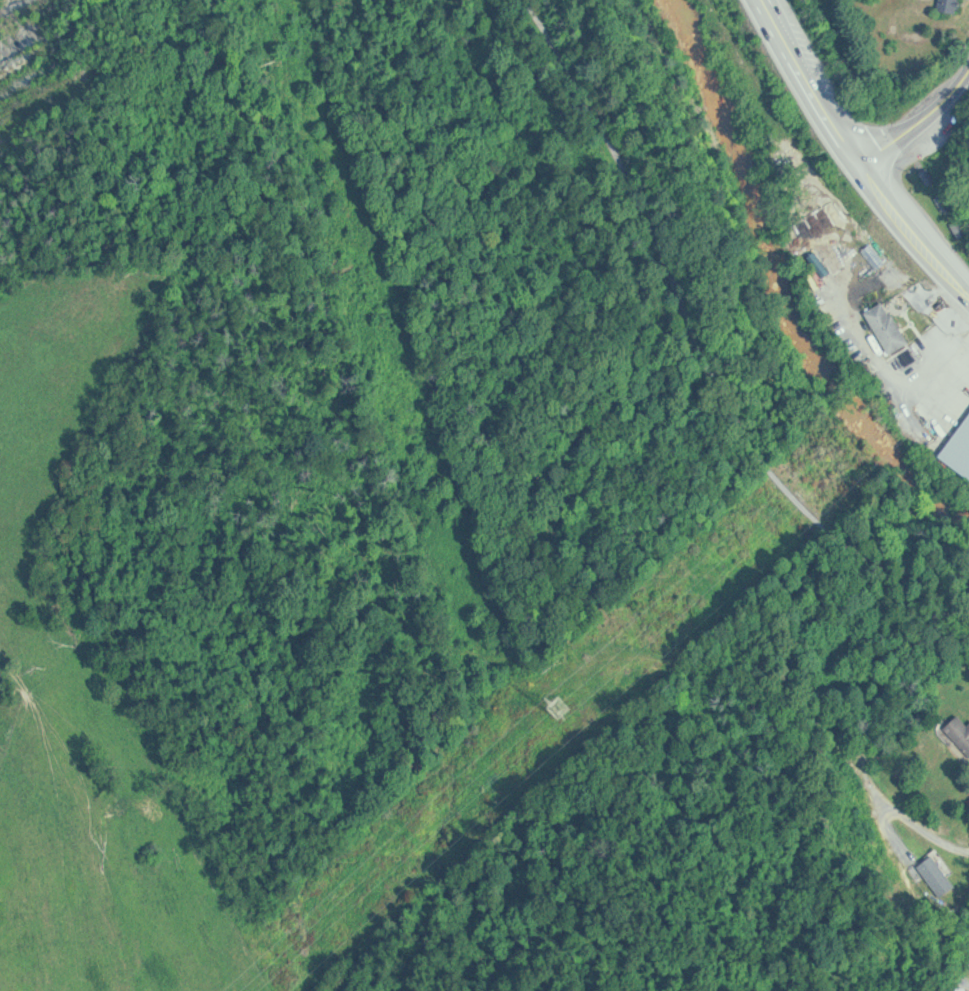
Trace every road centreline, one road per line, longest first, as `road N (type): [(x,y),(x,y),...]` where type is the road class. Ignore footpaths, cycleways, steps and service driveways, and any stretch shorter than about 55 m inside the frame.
road 1 (primary): [(863,166),(761,0)]
road 2 (primary): [(968,300),(863,166)]
road 3 (tertiary): [(863,166),(968,72)]

